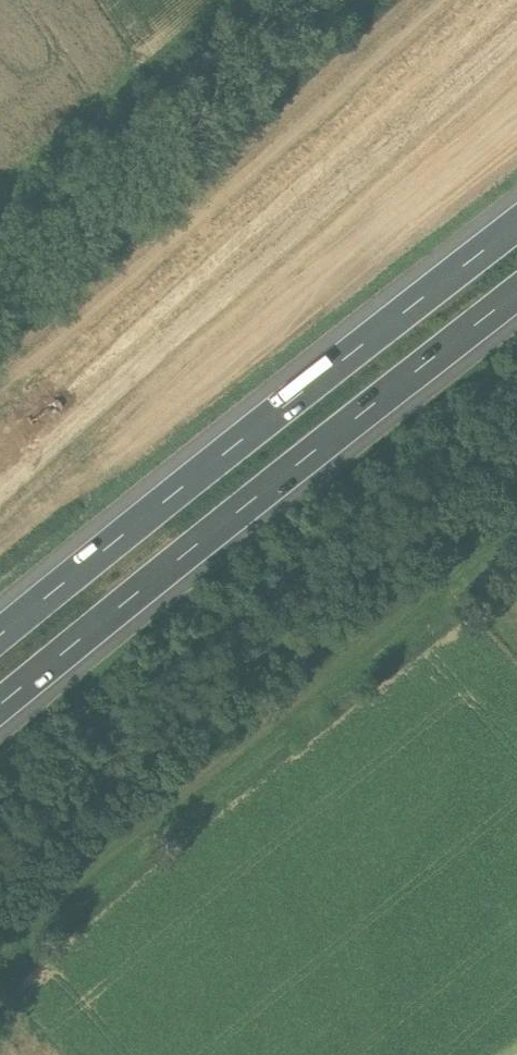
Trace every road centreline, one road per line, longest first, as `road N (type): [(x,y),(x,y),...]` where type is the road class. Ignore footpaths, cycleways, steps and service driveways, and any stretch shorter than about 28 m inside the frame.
road 1 (track): [(0,947),(516,522)]
road 2 (motorway): [(516,217),(0,636)]
road 3 (motorway): [(0,712),(516,296)]
road 4 (track): [(235,0),(0,208)]

